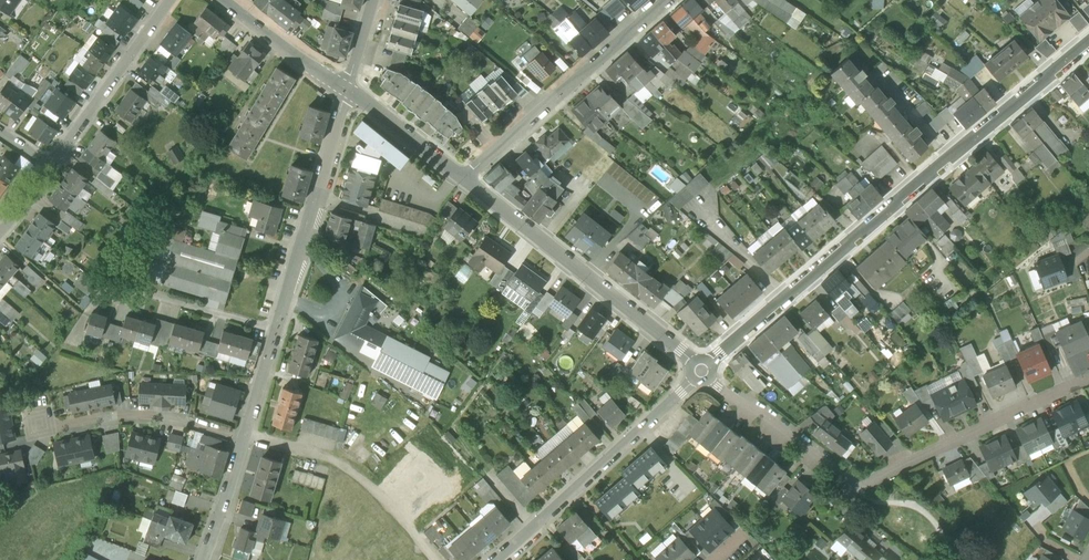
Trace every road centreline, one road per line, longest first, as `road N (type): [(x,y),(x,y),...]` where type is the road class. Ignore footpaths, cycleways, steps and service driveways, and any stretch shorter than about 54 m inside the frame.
road 1 (tertiary): [(712,364),(1088,46)]
road 2 (tertiary): [(465,177),(697,361)]
road 3 (residential): [(698,379),(492,559)]
road 4 (residential): [(670,0),(465,177)]
road 5 (unclassified): [(1088,379),(852,484)]
road 6 (residential): [(347,93),(277,330)]
road 7 (track): [(436,559),(344,465),(245,437)]
road 8 (residential): [(40,416),(44,430),(155,418),(245,437)]
road 9 (residential): [(170,0),(54,165)]
road 10 (residential): [(710,378),(852,484)]
road 11 (residential): [(107,283),(277,330)]
road 12 (tertiary): [(223,0),(347,93)]
road 13 (tertiary): [(347,93),(465,177)]
road 14 (residential): [(245,437),(207,559)]

